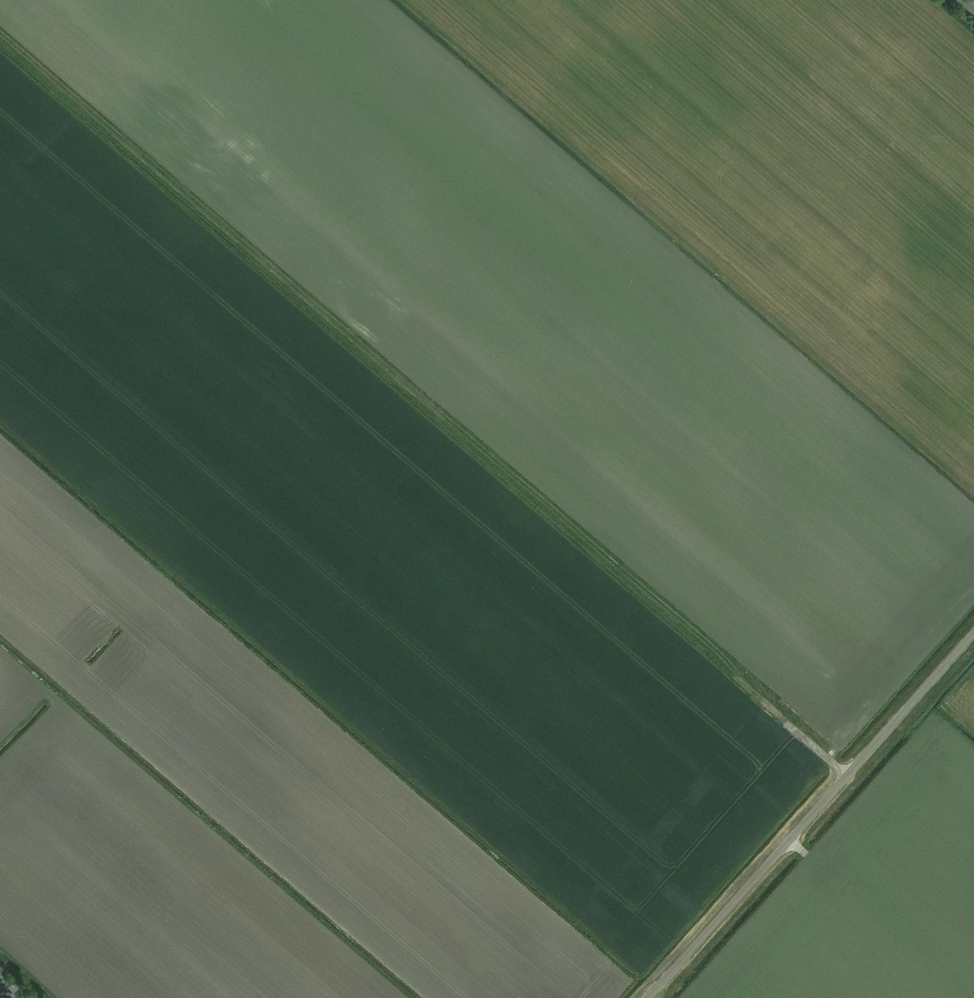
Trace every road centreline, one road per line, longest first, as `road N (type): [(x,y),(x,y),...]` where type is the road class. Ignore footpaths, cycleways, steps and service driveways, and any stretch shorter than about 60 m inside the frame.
road 1 (unclassified): [(648,997),(973,634)]

